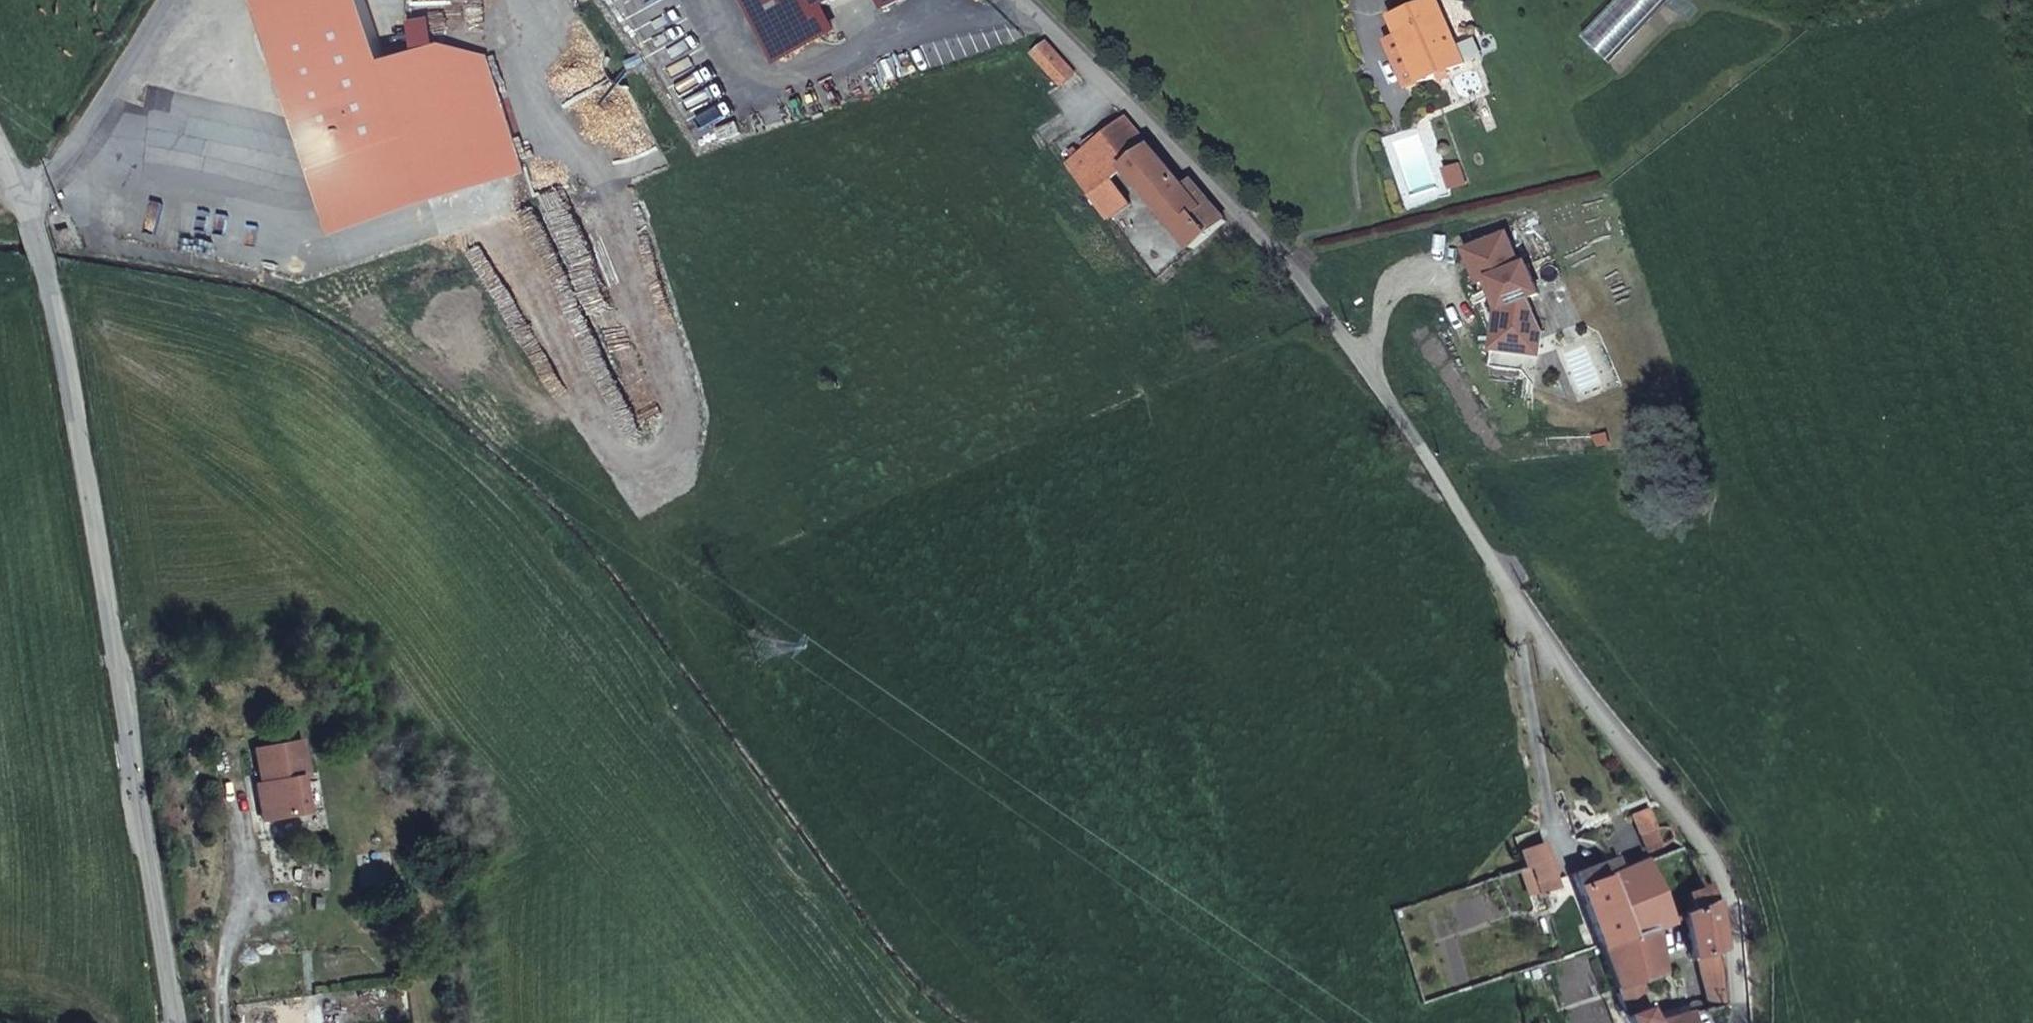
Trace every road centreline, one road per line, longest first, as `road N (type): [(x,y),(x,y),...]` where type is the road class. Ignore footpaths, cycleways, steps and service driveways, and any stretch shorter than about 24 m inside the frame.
road 1 (unclassified): [(1025,0),(1259,232),(1330,318),(1518,605),(1676,803),(1728,888),(1745,1022)]
road 2 (tertiary): [(0,152),(75,362),(96,539),(176,1022)]

